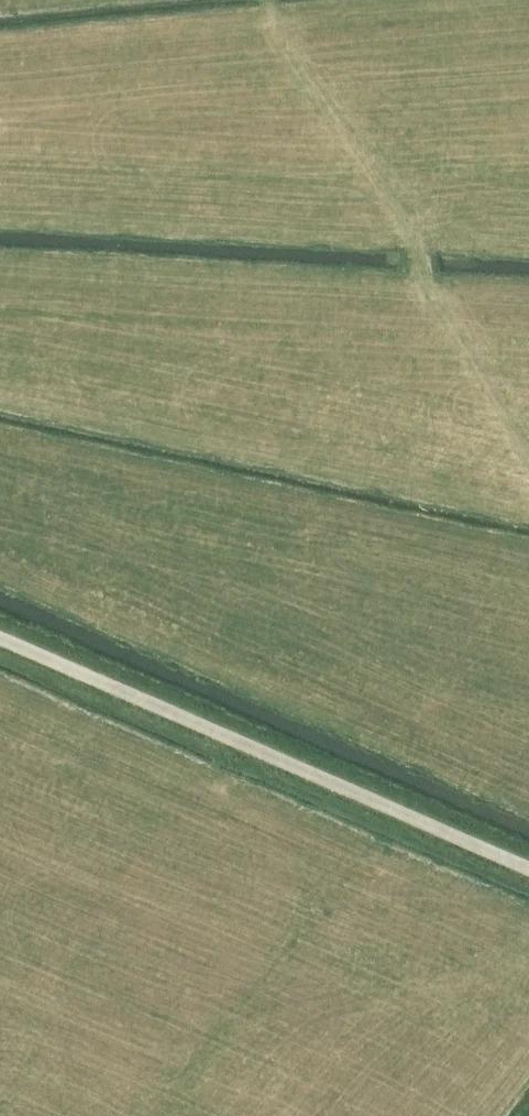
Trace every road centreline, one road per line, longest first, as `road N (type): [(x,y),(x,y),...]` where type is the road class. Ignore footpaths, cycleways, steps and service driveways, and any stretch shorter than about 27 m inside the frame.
road 1 (unclassified): [(528,867),(0,635)]
road 2 (track): [(273,0),(275,19),(528,462)]

